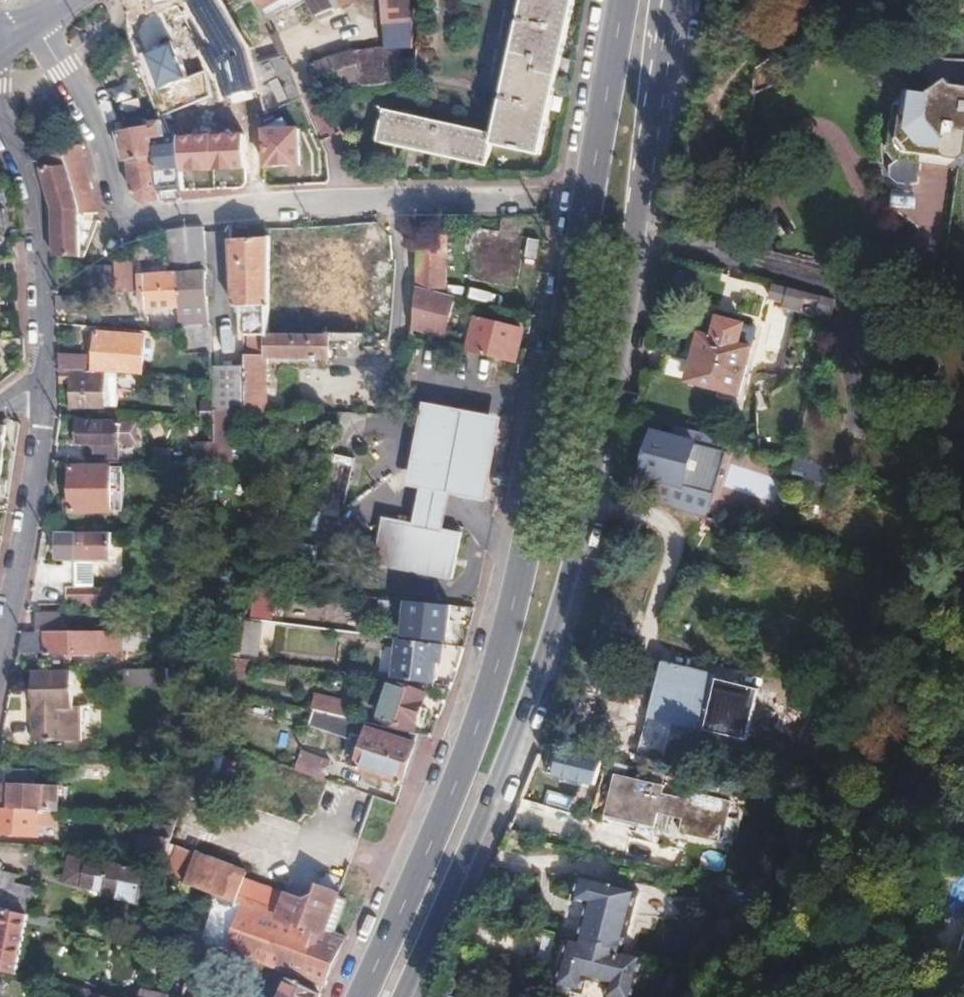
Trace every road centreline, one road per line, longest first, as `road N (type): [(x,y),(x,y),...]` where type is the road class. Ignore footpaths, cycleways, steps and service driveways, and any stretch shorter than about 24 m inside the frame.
road 1 (secondary): [(402,996),(510,751),(567,578),(637,229),(671,0)]
road 2 (secondary): [(623,0),(522,568),(474,741),(363,996)]
road 3 (residential): [(36,21),(85,116),(113,212),(133,222),(310,202),(510,201)]
road 4 (residential): [(0,657),(44,445),(48,371)]
road 5 (residential): [(48,371),(31,211),(0,134)]

